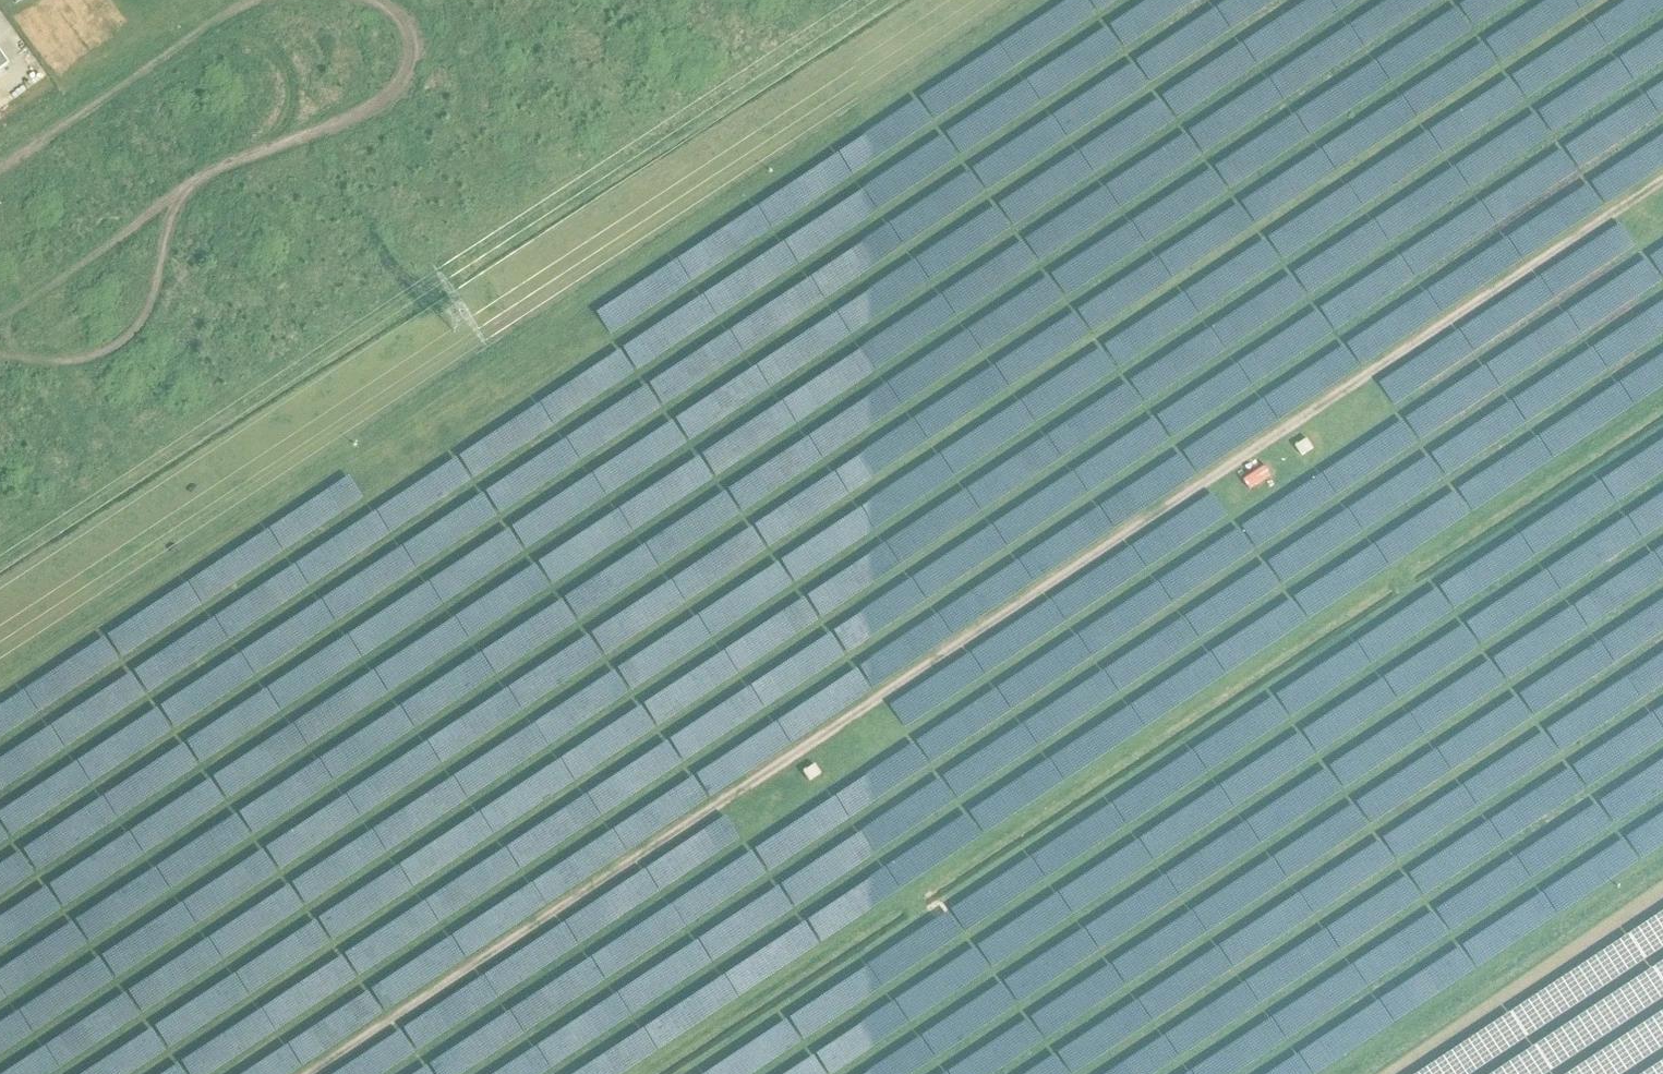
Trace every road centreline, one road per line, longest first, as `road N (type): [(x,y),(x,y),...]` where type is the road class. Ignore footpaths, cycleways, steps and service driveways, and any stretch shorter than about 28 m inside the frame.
road 1 (track): [(1662,183),(309,1073)]

